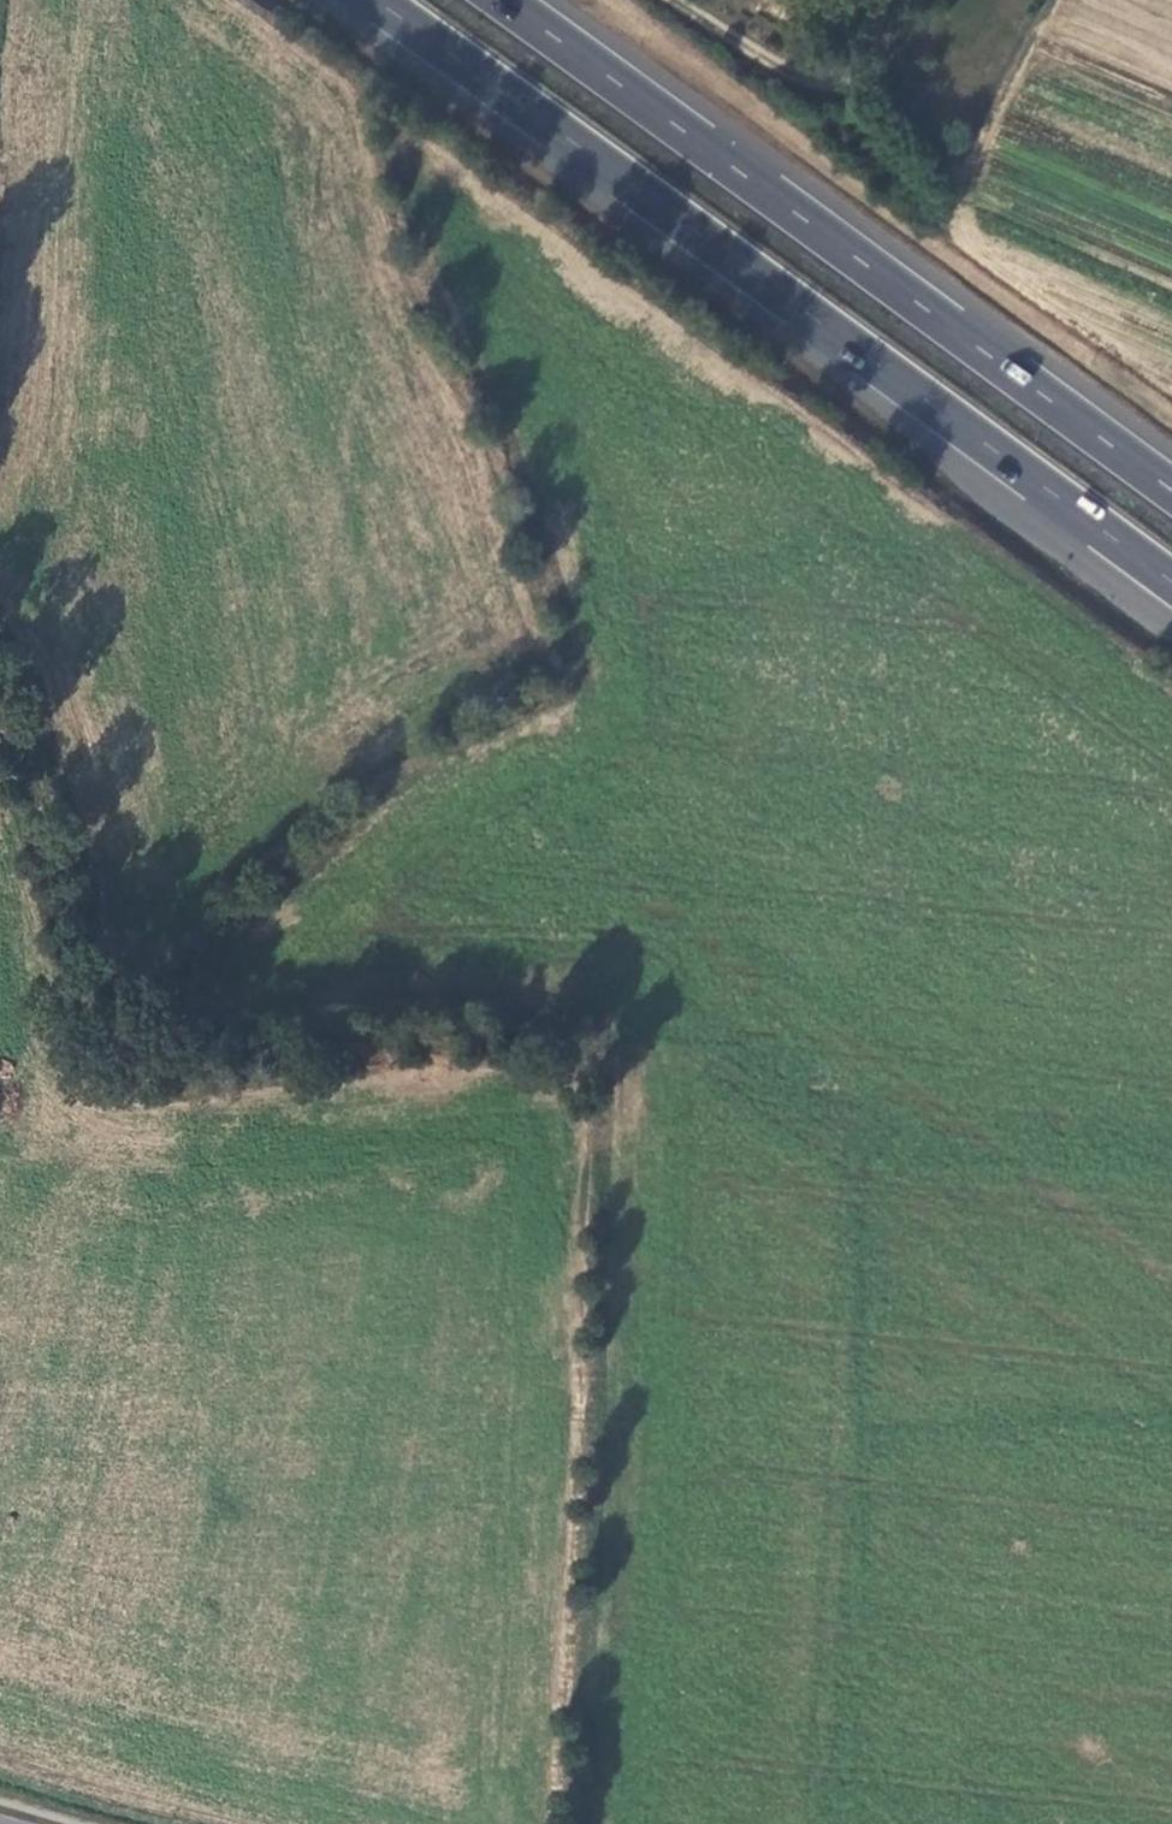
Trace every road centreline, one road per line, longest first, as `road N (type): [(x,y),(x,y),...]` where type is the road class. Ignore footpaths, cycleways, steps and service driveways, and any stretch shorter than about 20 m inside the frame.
road 1 (trunk): [(366,0),(1171,582)]
road 2 (trunk): [(1171,495),(493,0)]
road 3 (track): [(683,0),(790,73),(847,94),(873,89),(892,0)]
road 4 (track): [(1059,0),(973,150)]

